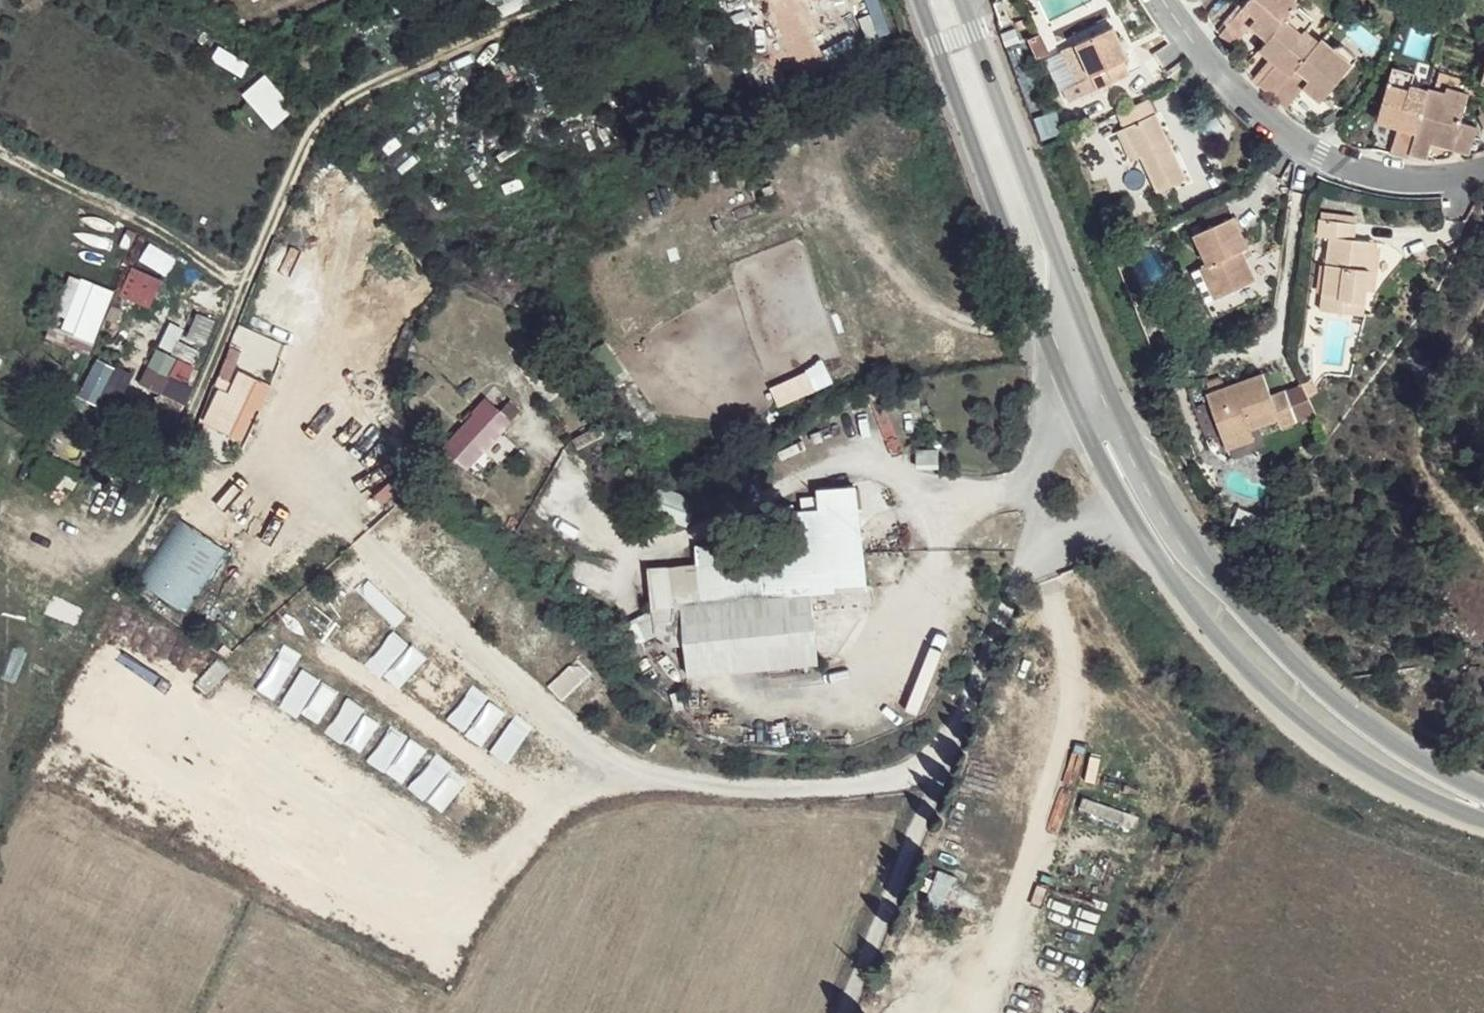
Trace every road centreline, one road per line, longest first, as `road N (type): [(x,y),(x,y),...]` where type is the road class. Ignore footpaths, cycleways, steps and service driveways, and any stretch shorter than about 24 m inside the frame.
road 1 (track): [(280,483),(224,549),(247,589),(553,803),(659,780),(583,726),(329,504)]
road 2 (primary): [(960,0),(1105,420),(1138,473)]
road 3 (primary): [(1138,473),(1228,620),(1333,717),(1422,781),(1483,805)]
road 4 (residential): [(1483,190),(1440,193),(1357,177),(1290,131),(1162,0)]
road 5 (residential): [(941,772),(1043,536),(1138,473)]
road 6 (track): [(1483,278),(1442,377),(1419,465),(1483,549)]
road 7 (residential): [(659,780),(801,788),(941,772)]
road 8 (residential): [(845,1012),(941,772)]
road 9 (track): [(553,803),(510,859),(440,1012)]

